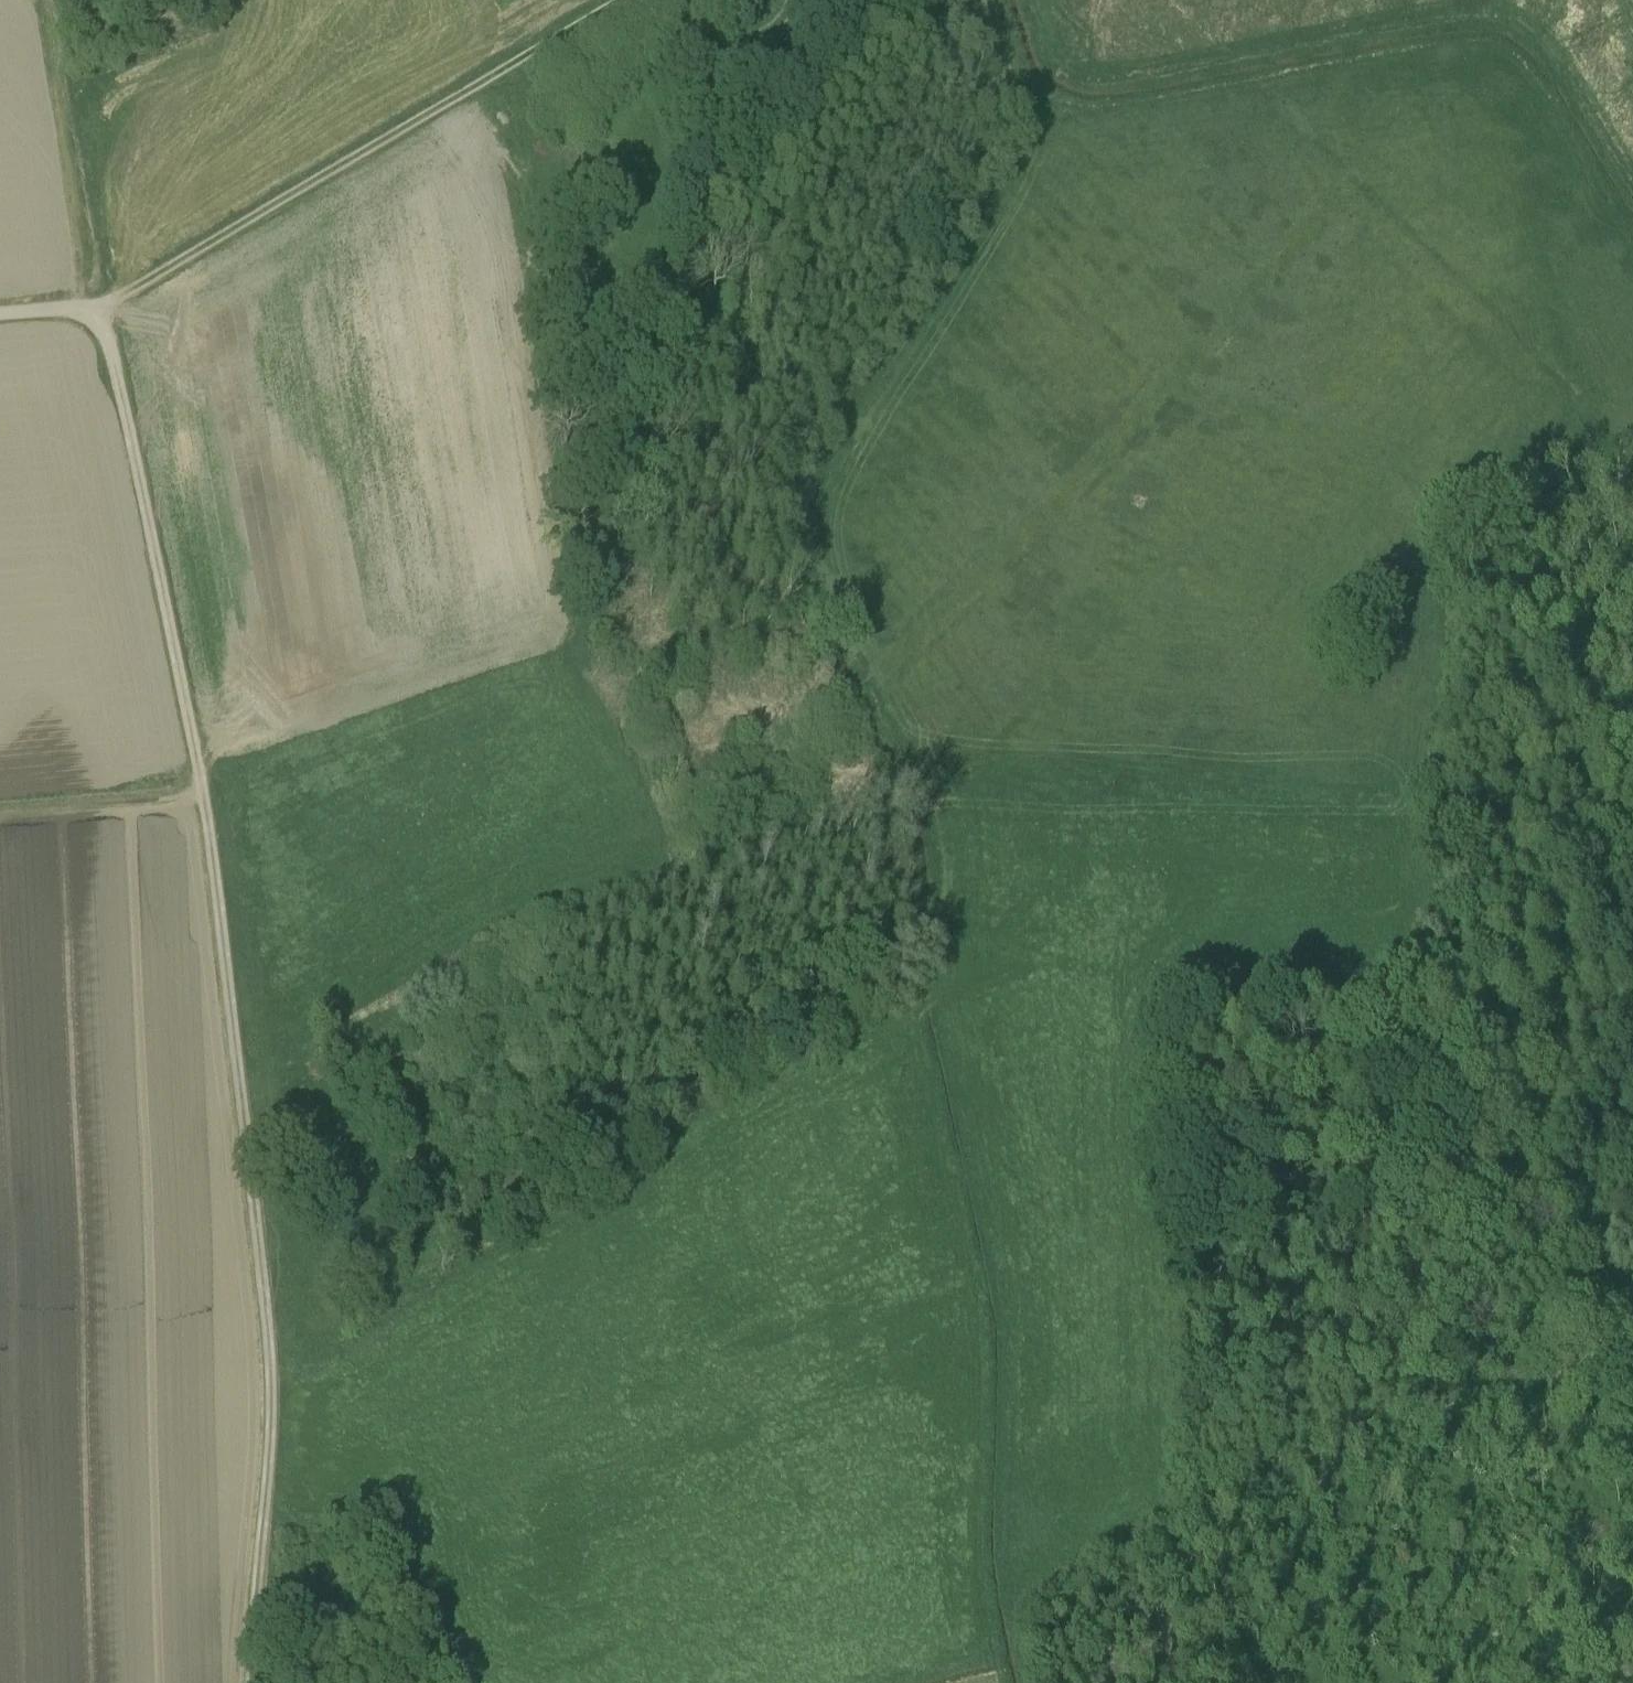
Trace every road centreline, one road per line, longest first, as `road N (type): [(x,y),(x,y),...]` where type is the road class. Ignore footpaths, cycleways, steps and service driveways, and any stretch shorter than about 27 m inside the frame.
road 1 (track): [(102,310),(201,771),(270,1383),(257,1682)]
road 2 (track): [(102,310),(632,0)]
road 3 (track): [(102,310),(36,0)]
road 4 (track): [(985,0),(1011,78),(1006,128),(1065,155)]

